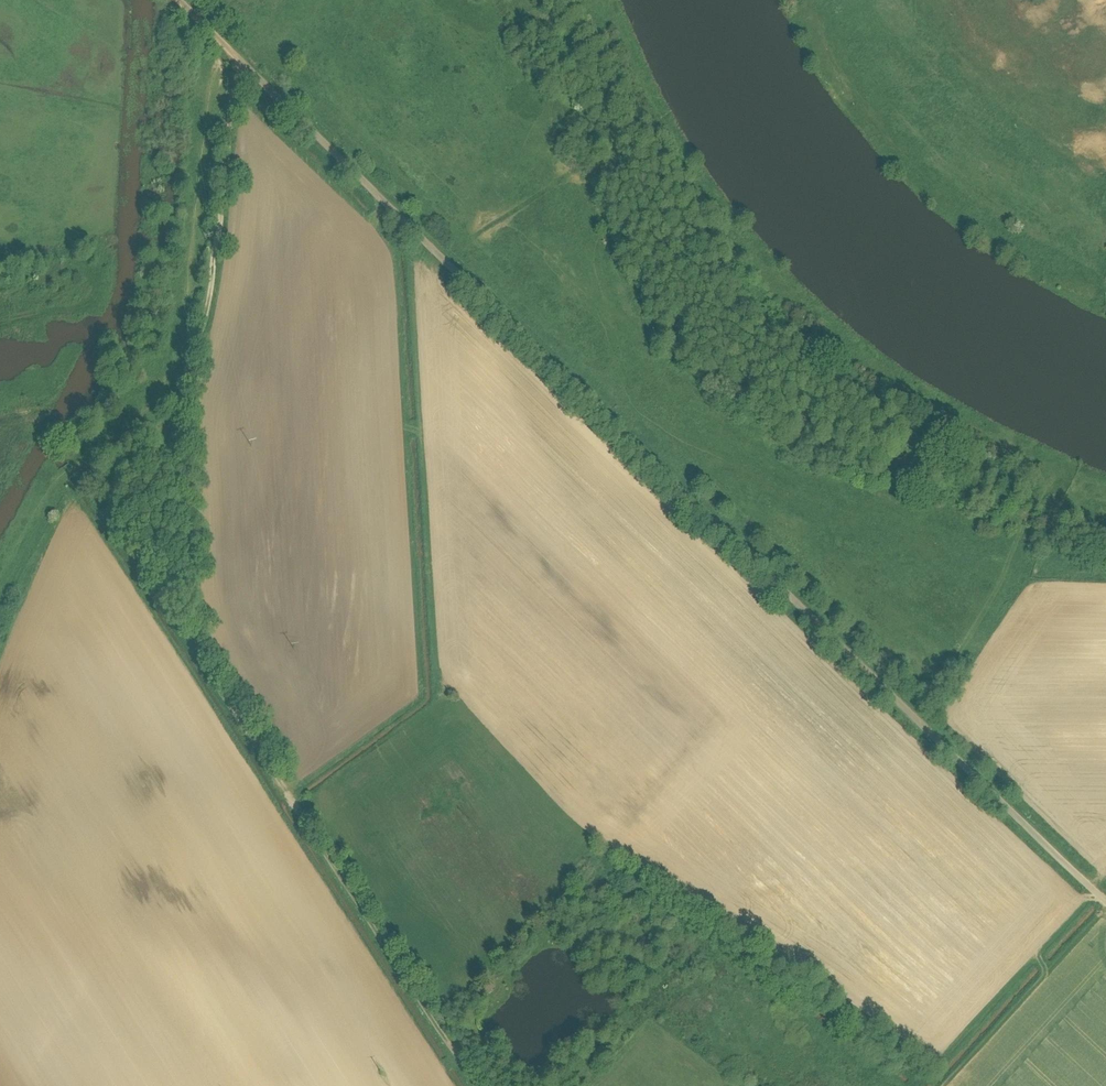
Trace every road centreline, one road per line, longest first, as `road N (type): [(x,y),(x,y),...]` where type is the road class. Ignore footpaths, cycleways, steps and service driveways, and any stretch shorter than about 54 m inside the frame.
road 1 (unclassified): [(176,0),(1105,902)]
road 2 (track): [(476,1085),(215,682),(194,628),(179,440),(212,283),(241,64)]

